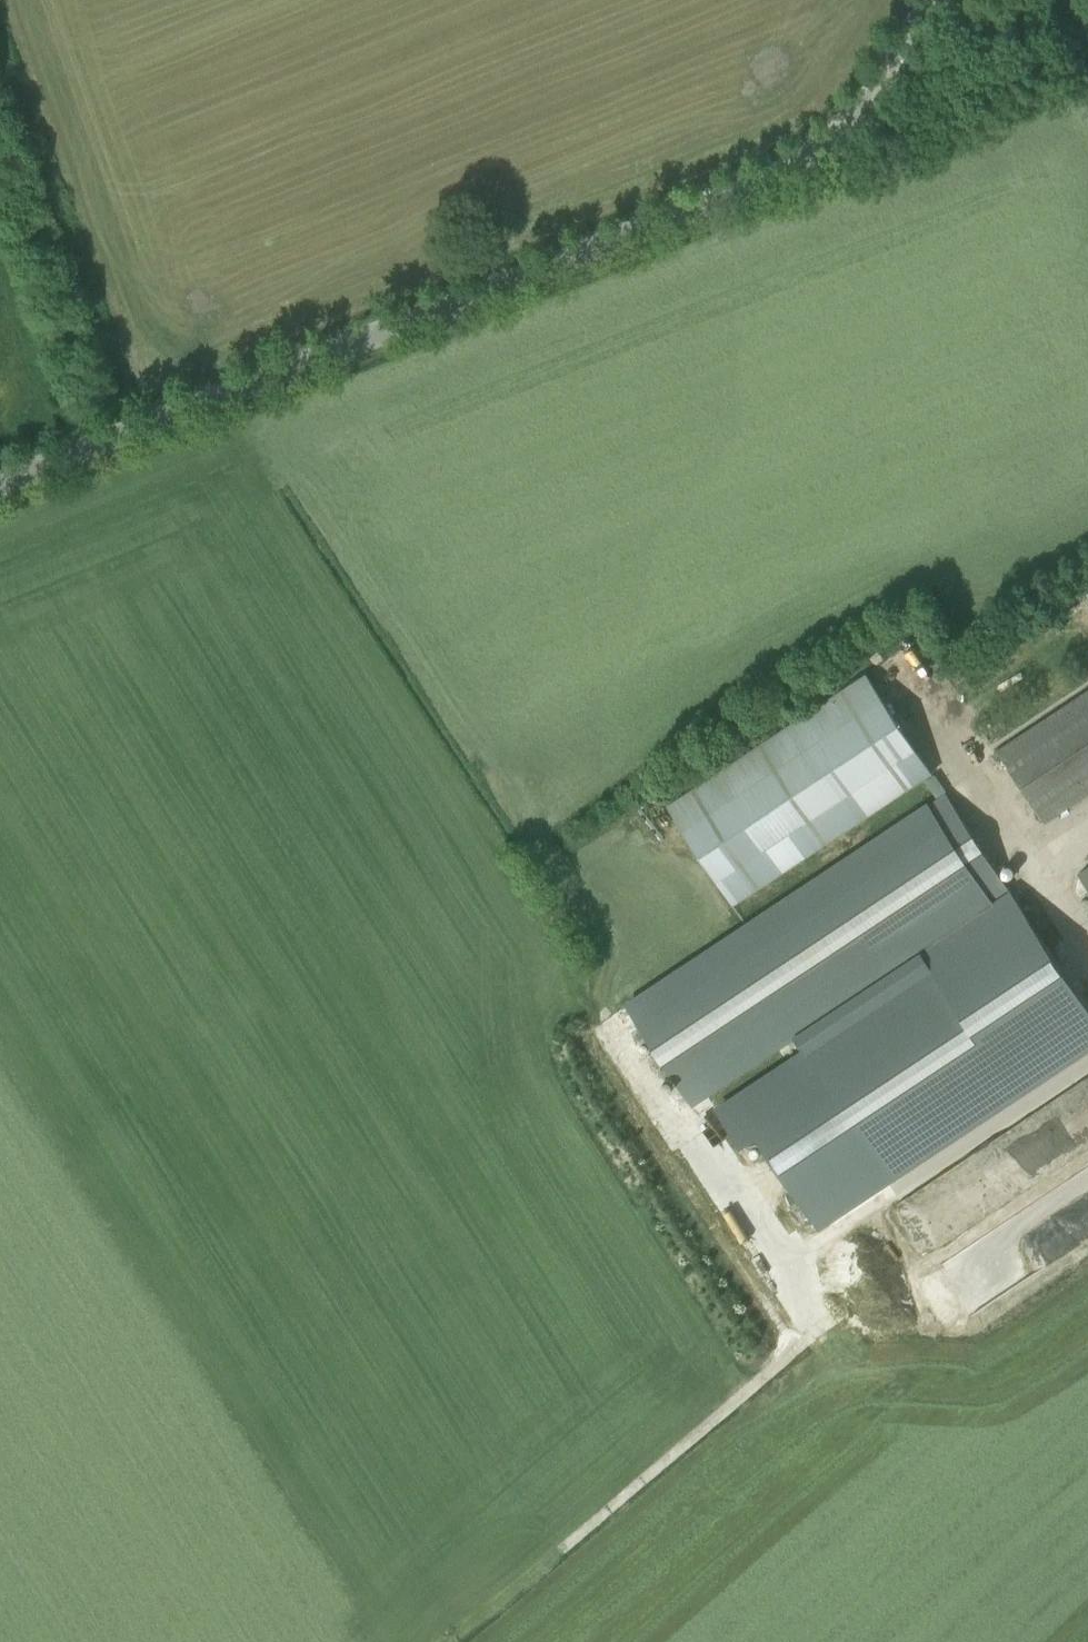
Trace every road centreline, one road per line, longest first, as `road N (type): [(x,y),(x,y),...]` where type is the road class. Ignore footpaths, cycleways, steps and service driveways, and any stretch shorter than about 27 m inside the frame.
road 1 (unclassified): [(0,488),(770,181),(852,119),(934,0)]

